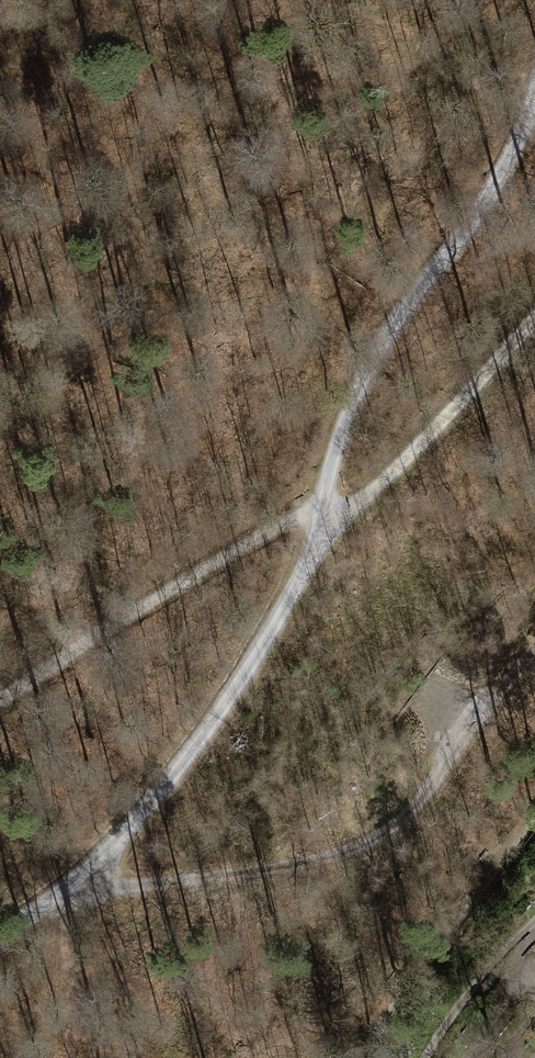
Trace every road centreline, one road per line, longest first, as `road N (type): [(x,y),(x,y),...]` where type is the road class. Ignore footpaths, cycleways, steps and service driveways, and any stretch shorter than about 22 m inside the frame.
road 1 (track): [(0,933),(67,887),(181,766),(292,594),(322,526)]
road 2 (track): [(322,526),(319,488),(361,367),(486,198),(534,94)]
road 3 (track): [(476,716),(404,815),(341,851),(270,867),(67,887)]
road 4 (track): [(0,699),(288,521),(322,526)]
road 5 (track): [(534,312),(322,526)]

